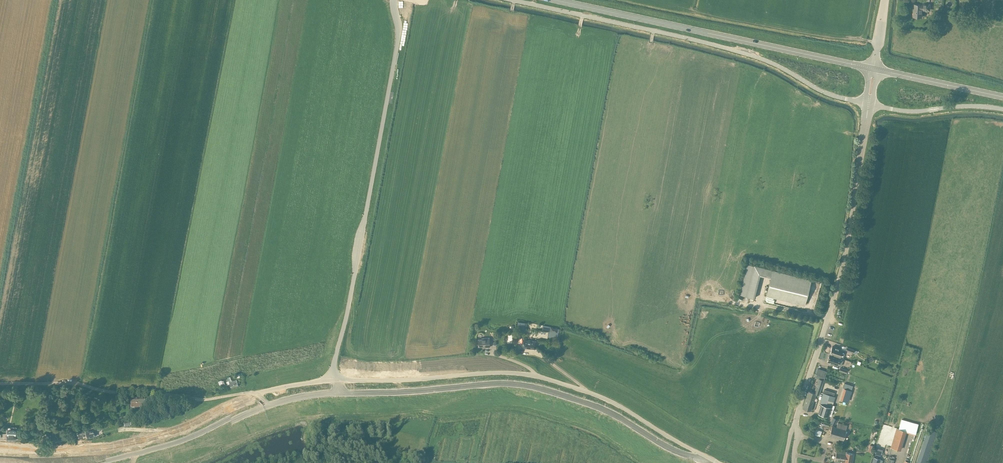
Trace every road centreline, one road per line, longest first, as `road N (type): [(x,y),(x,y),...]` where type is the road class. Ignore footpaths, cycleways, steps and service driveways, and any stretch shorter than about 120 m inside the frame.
road 1 (unclassified): [(714,461),(605,399),(537,376),(336,381)]
road 2 (unclassified): [(714,461),(589,402),(521,383),(338,391)]
road 3 (unclassified): [(394,0),(398,41),(336,381)]
road 4 (unclassified): [(869,104),(733,51),(511,0)]
road 5 (secondary): [(874,68),(556,0)]
road 6 (unclassified): [(796,417),(839,279),(869,104)]
road 7 (unclassified): [(0,384),(204,400),(256,394)]
road 8 (unclassified): [(269,404),(105,462)]
road 9 (unclassified): [(1002,109),(869,104)]
road 10 (secondary): [(1002,96),(874,68)]

